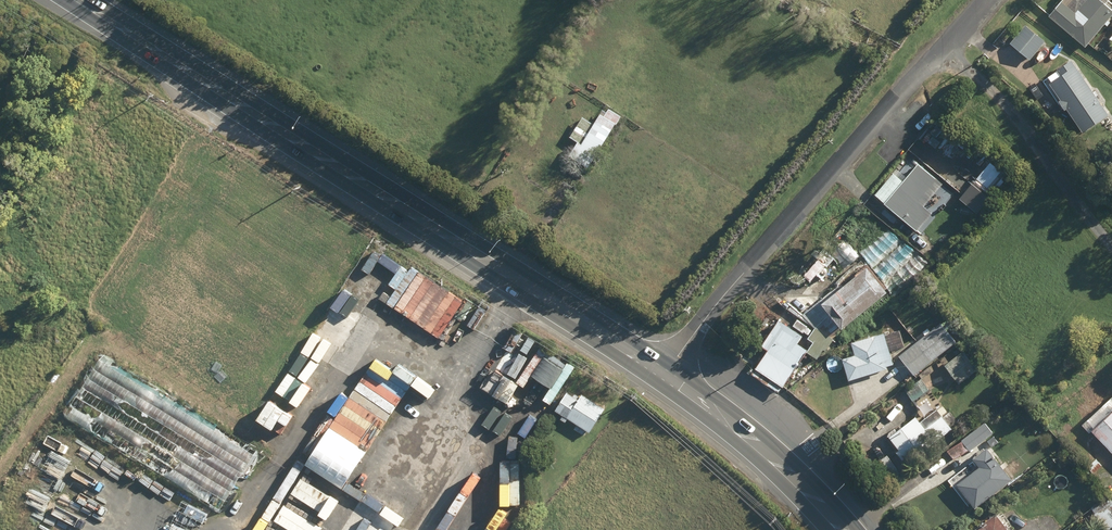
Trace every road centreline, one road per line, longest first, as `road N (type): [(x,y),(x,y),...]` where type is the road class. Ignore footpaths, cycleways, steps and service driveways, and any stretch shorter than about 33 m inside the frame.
road 1 (primary): [(666,373),(74,0)]
road 2 (residential): [(985,0),(724,296),(666,373)]
road 3 (track): [(944,48),(1028,121),(1063,181),(1111,241)]
road 4 (track): [(481,529),(486,351),(531,287)]
road 5 (primary): [(839,529),(779,465),(666,373)]

